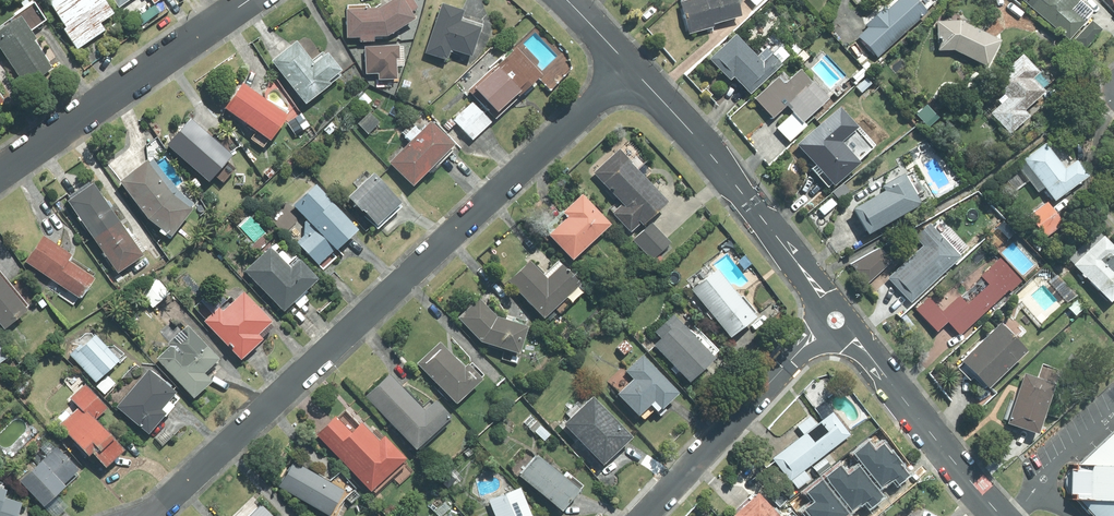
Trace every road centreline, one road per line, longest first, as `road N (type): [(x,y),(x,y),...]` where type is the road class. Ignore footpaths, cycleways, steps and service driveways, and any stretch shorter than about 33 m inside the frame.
road 1 (residential): [(151,515),(632,69)]
road 2 (residential): [(632,69),(840,317)]
road 3 (residential): [(0,173),(249,0)]
road 4 (residential): [(840,317),(642,515)]
road 5 (residential): [(840,317),(1001,515)]

